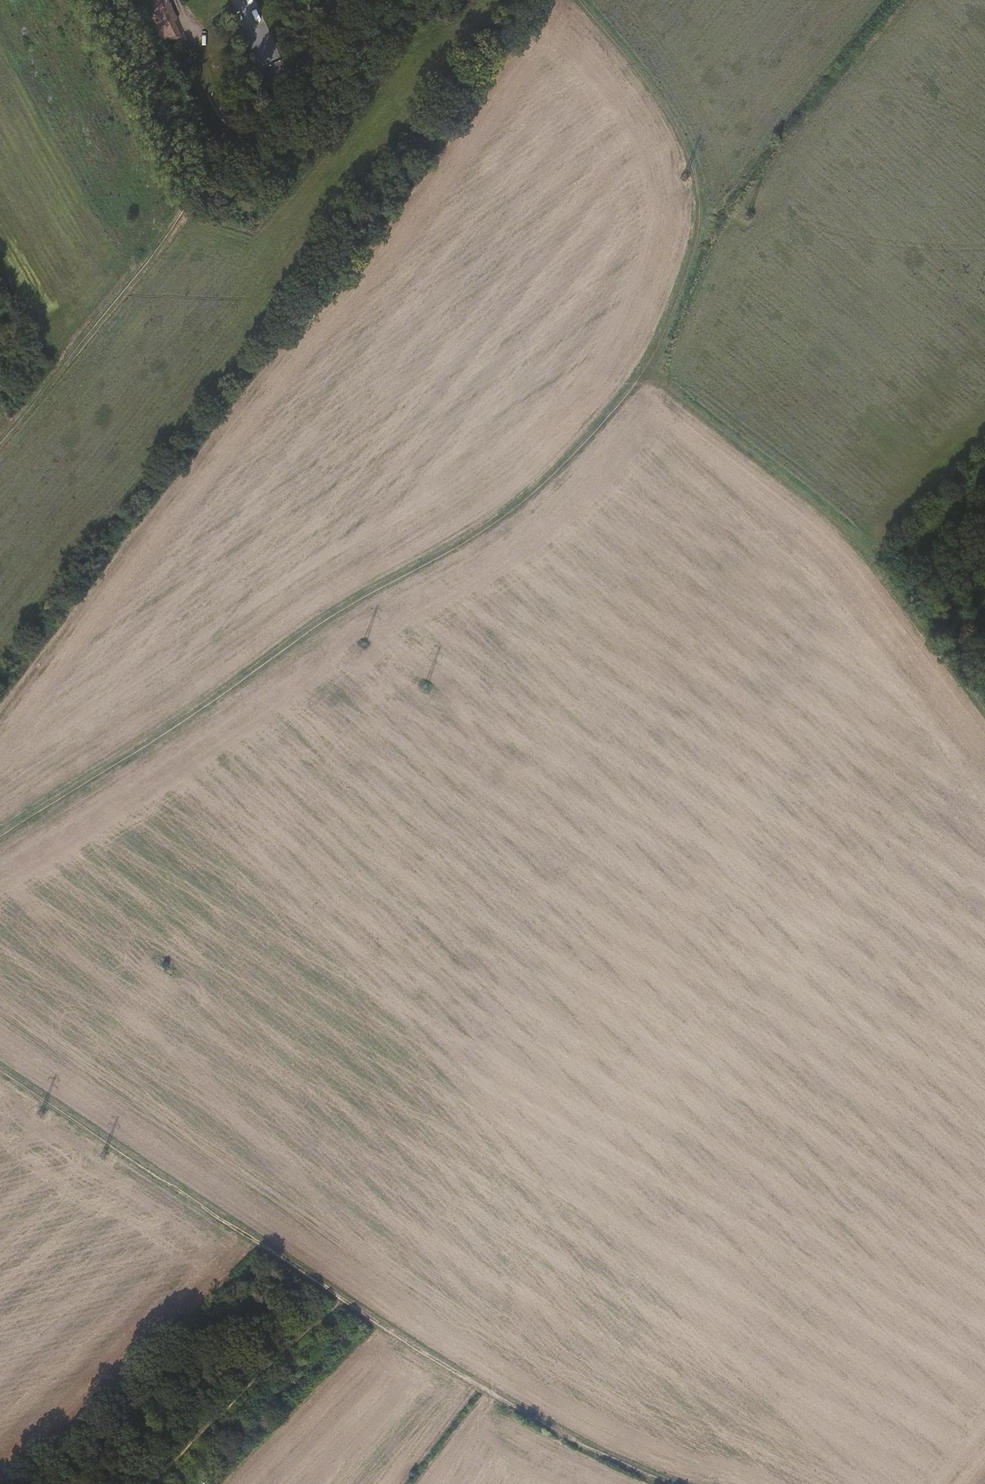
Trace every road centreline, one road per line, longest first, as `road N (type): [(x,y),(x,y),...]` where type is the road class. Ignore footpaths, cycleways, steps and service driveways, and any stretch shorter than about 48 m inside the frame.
road 1 (track): [(580,0),(676,128),(699,200),(695,248),(672,311),(619,402),(539,490),(0,838)]
road 2 (track): [(670,1483),(499,1398),(0,1072)]
road 3 (track): [(0,442),(201,182),(284,95),(355,0)]
road 4 (track): [(984,695),(877,558),(642,367)]

